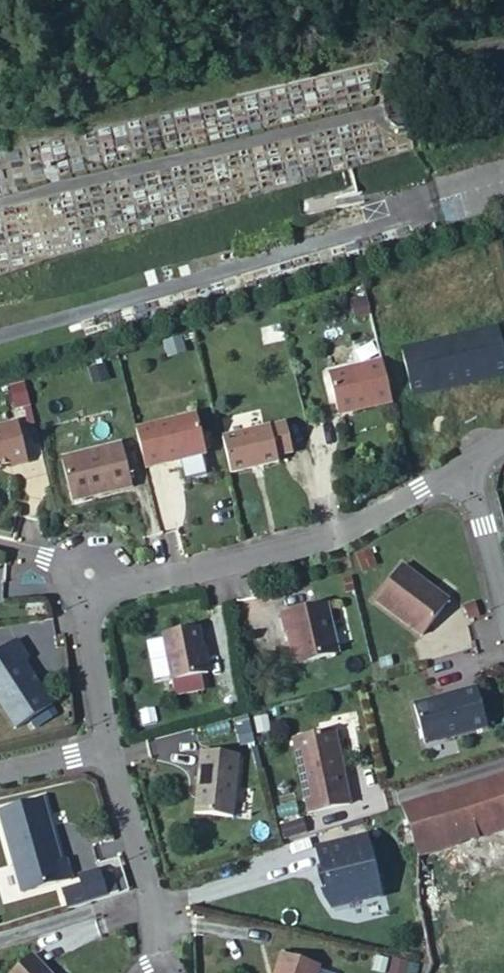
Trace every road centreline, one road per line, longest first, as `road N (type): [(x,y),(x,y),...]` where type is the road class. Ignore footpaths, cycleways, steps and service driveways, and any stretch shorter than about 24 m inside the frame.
road 1 (residential): [(90,572),(135,583),(335,537),(469,463)]
road 2 (residential): [(160,962),(155,903),(107,753)]
road 3 (residential): [(107,753),(84,621),(90,572)]
road 4 (residential): [(469,463),(503,595)]

